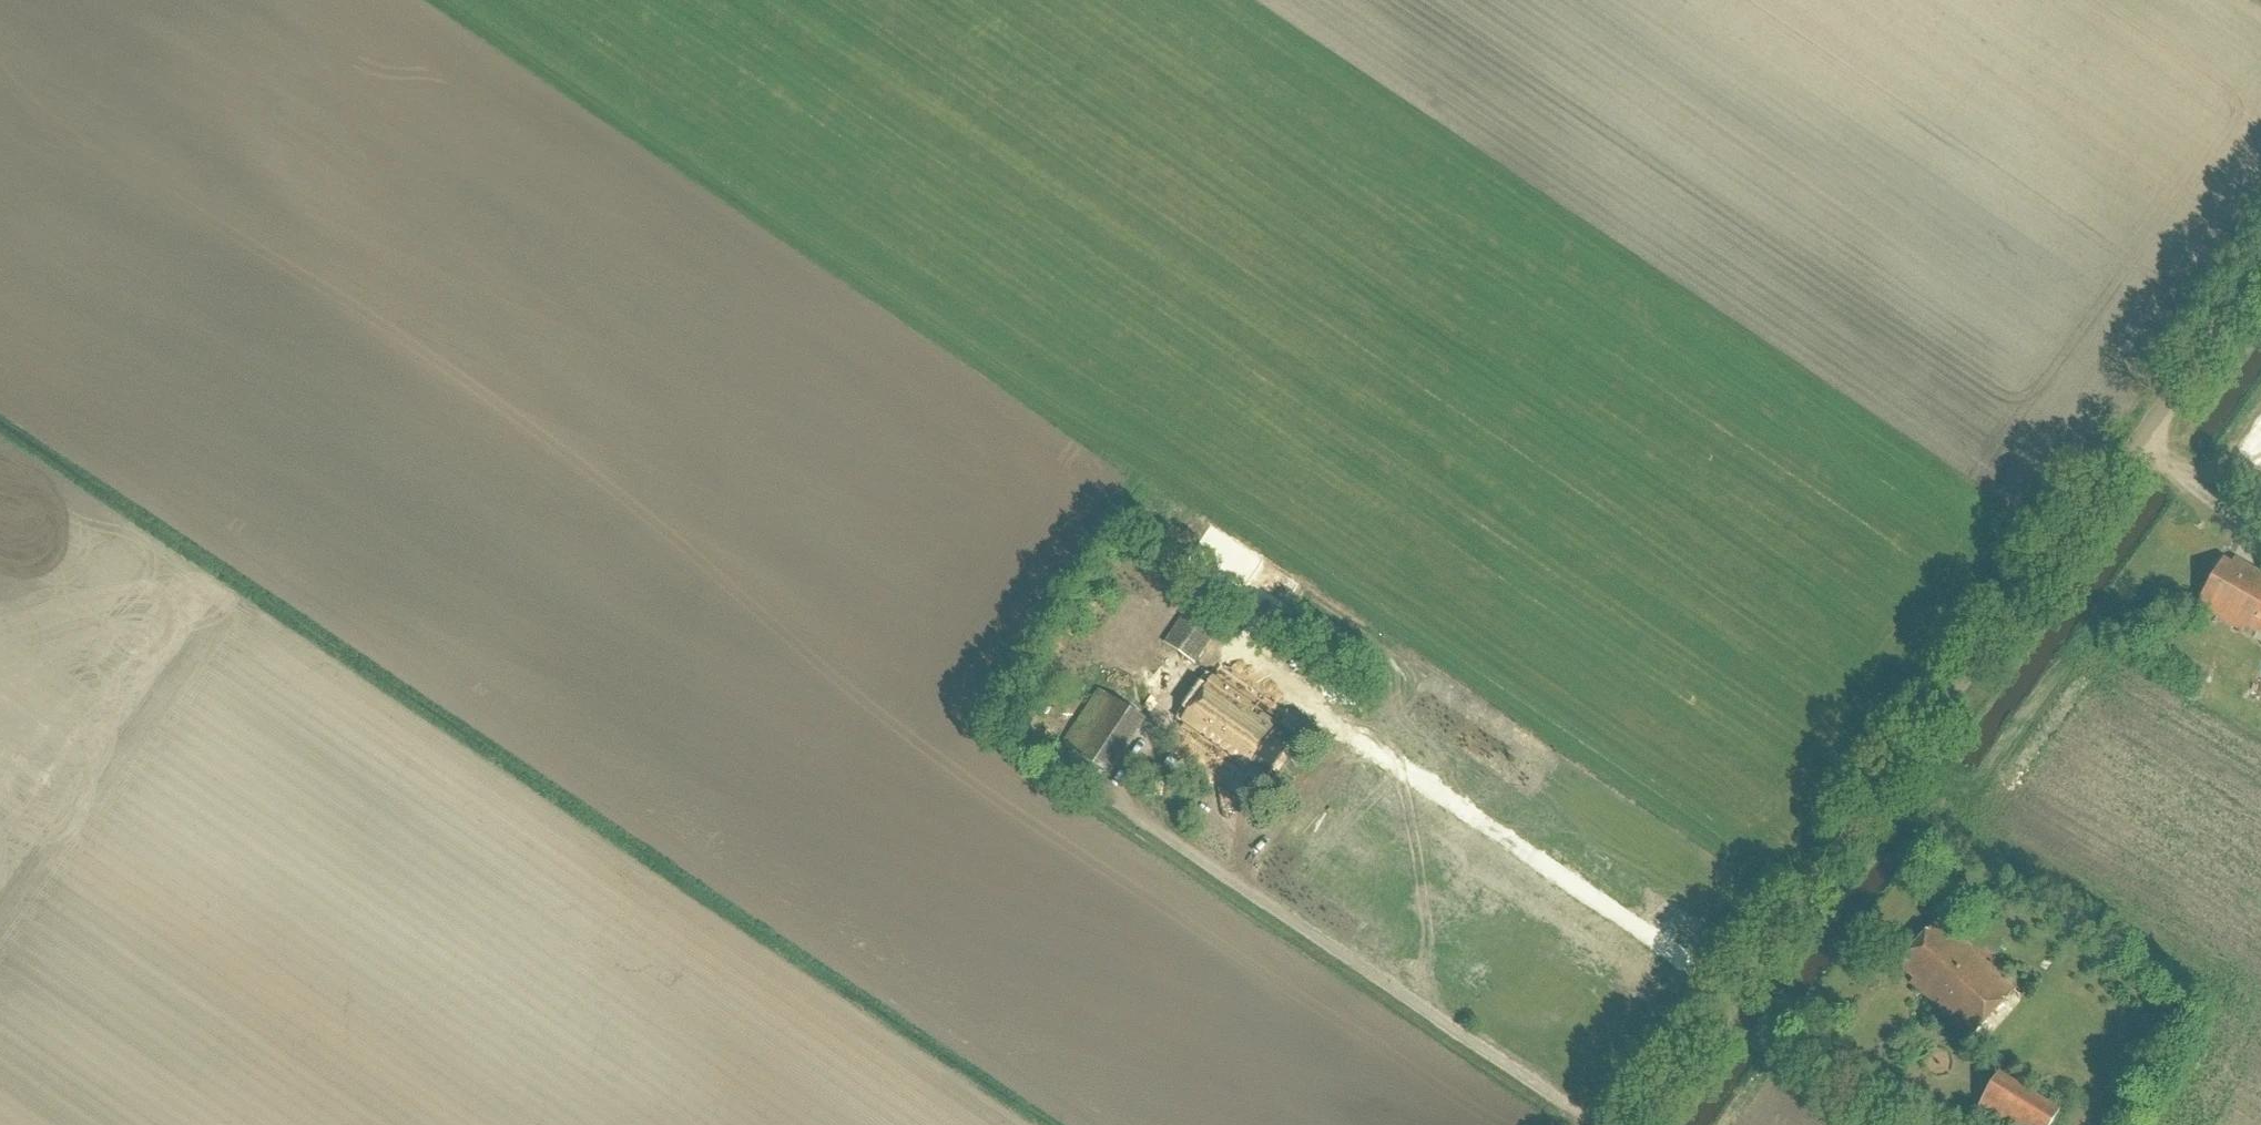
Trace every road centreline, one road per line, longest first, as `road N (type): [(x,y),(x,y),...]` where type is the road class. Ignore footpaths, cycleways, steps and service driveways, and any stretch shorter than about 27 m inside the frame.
road 1 (unclassified): [(1631,1124),(2260,267)]

